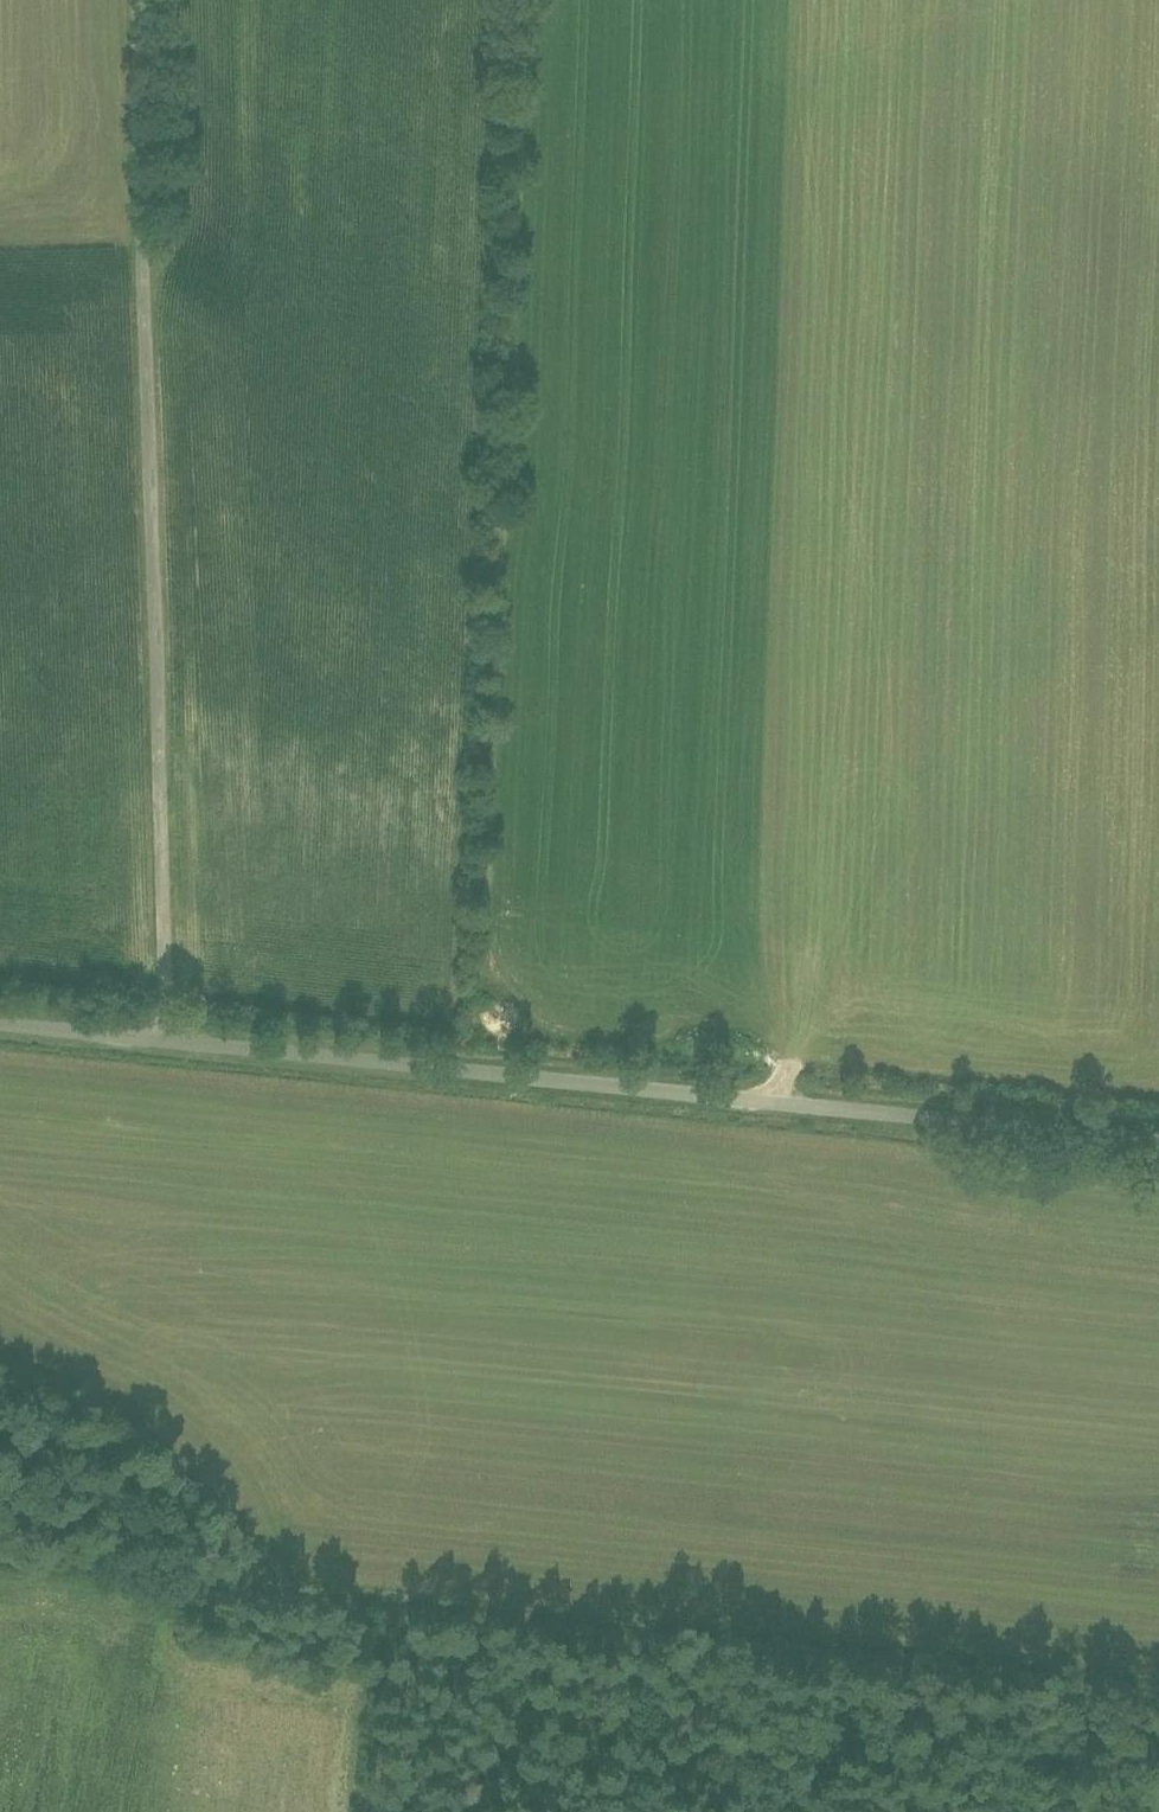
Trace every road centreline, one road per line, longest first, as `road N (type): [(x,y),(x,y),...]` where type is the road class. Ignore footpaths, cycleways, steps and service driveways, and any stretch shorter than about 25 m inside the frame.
road 1 (unclassified): [(1158,1140),(0,1022)]

